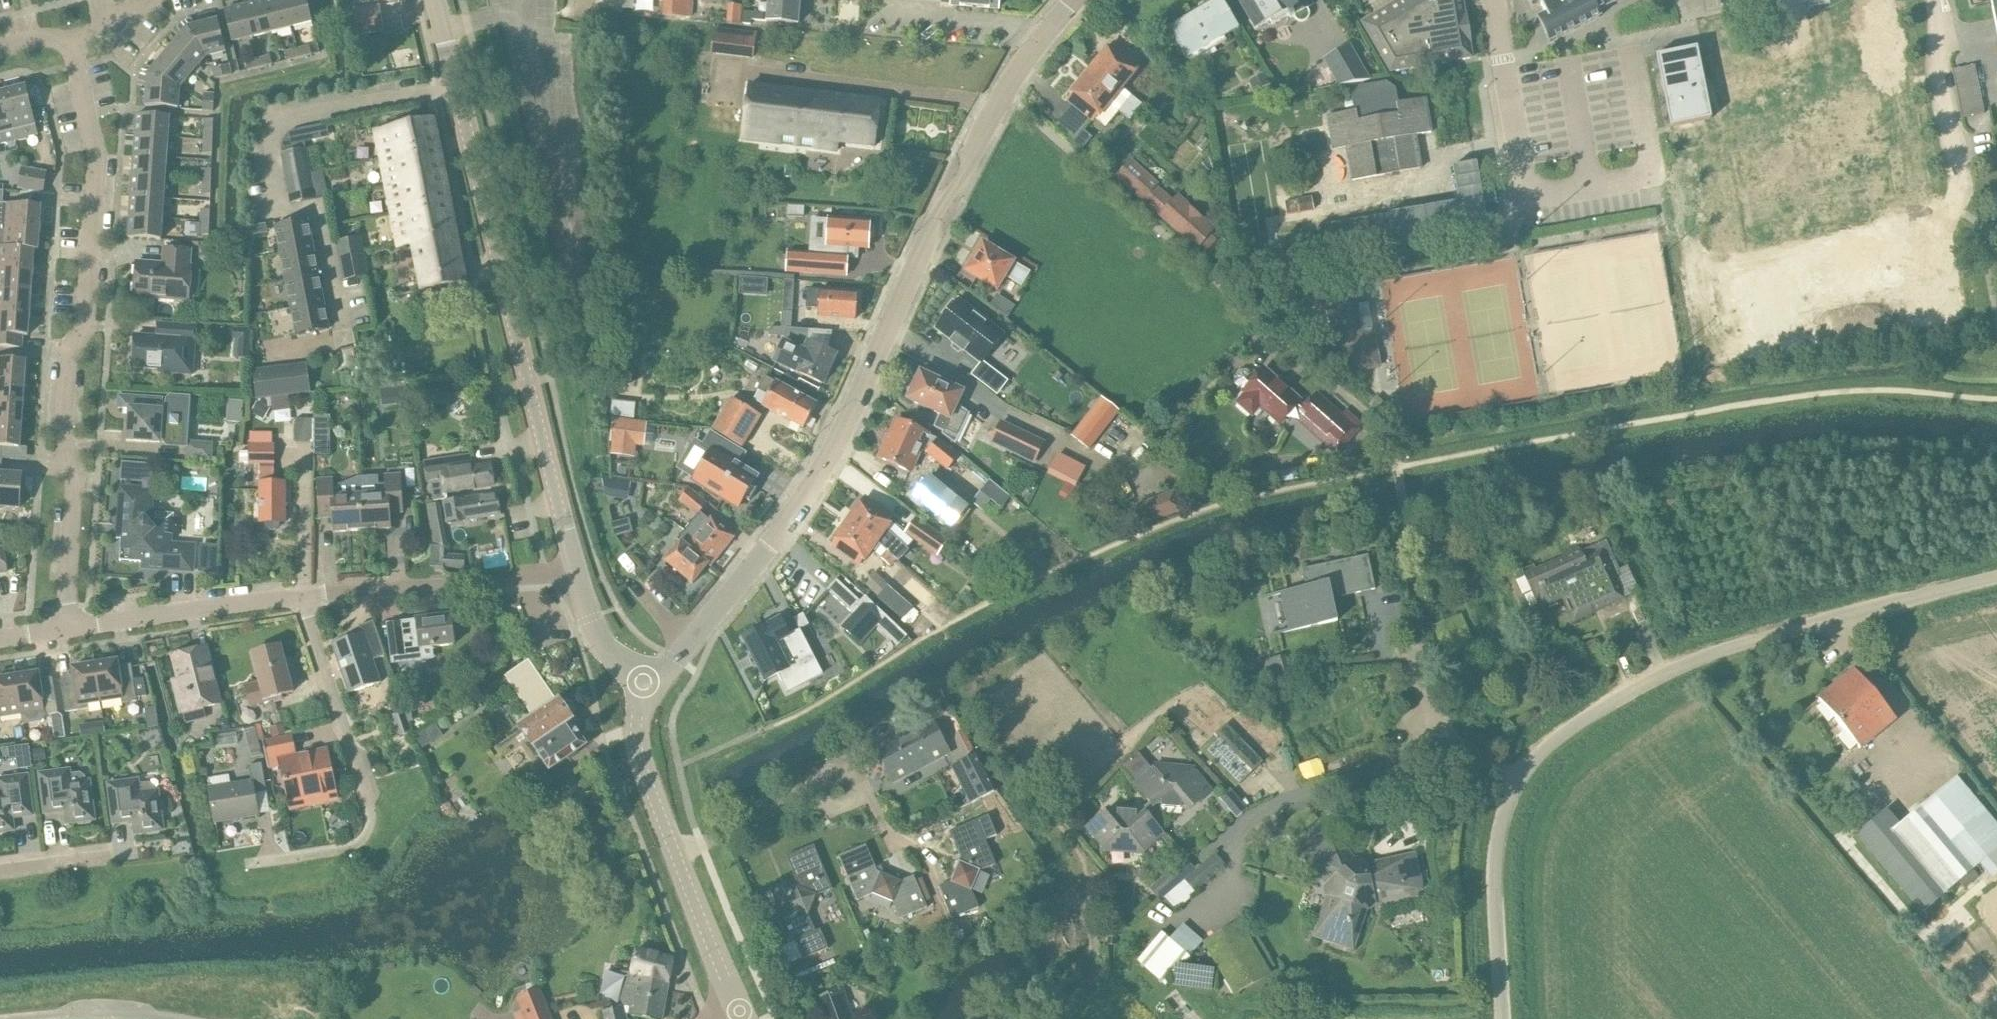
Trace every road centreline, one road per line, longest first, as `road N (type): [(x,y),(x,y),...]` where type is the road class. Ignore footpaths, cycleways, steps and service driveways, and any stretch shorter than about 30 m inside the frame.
road 1 (residential): [(1935,226),(1956,306),(1708,350),(1674,176),(1525,203),(1492,0)]
road 2 (unclassified): [(645,691),(679,658),(842,438),(904,273),(965,152),(1045,32)]
road 3 (residential): [(62,629),(75,467),(61,431),(67,351),(86,318),(96,154),(70,44)]
road 4 (unclassified): [(1520,779),(1574,725),(1662,674),(1728,649),(1996,579)]
road 5 (tertiary): [(575,573),(455,85)]
road 6 (residential): [(455,85),(271,123),(281,214),(318,211),(343,326)]
road 7 (residential): [(251,866),(316,856),(363,835),(366,795),(310,600)]
road 8 (unclassified): [(672,852),(853,780),(919,850)]
road 9 (residential): [(575,573),(310,600)]
road 10 (residential): [(310,600),(62,629)]
road 11 (unclassified): [(1499,1018),(1495,853),(1520,779)]
road 12 (unclassified): [(1428,723),(1366,772),(1262,809),(1223,845)]
road 13 (residential): [(1935,226),(1961,185),(1936,84),(1941,0)]
road 14 (tertiary): [(731,1016),(672,852)]
road 15 (tertiary): [(672,852),(640,761),(636,726),(645,691)]
road 16 (residential): [(886,17),(1045,32)]
road 17 (unclassified): [(26,1018),(113,1012),(176,1018)]
road 18 (tertiary): [(645,691),(596,642),(575,573)]
road 19 (residential): [(0,872),(127,860)]

